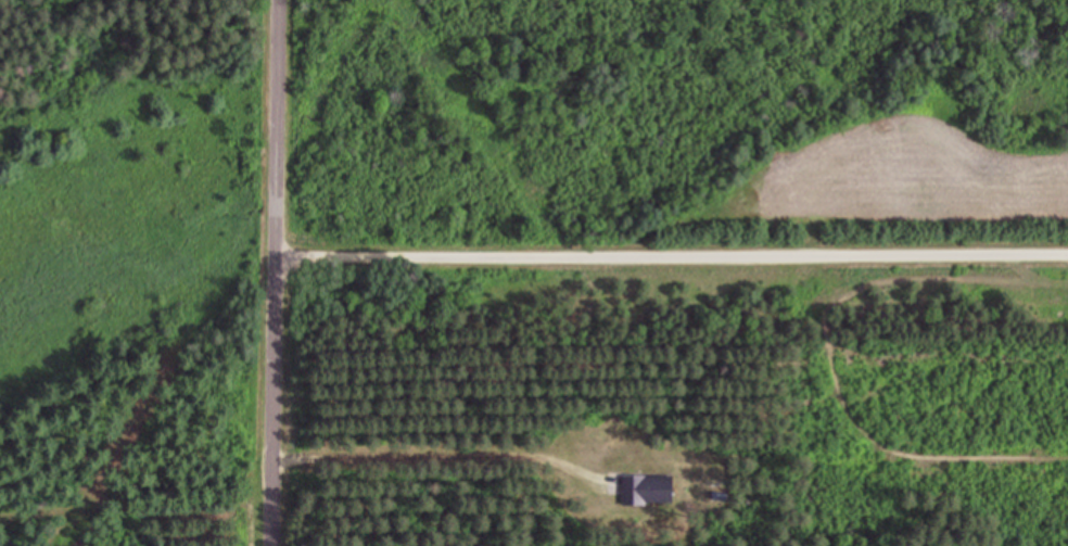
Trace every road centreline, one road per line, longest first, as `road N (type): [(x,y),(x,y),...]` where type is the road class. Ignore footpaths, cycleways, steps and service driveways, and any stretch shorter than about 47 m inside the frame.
road 1 (residential): [(1067,246),(278,253)]
road 2 (residential): [(276,545),(282,0)]

